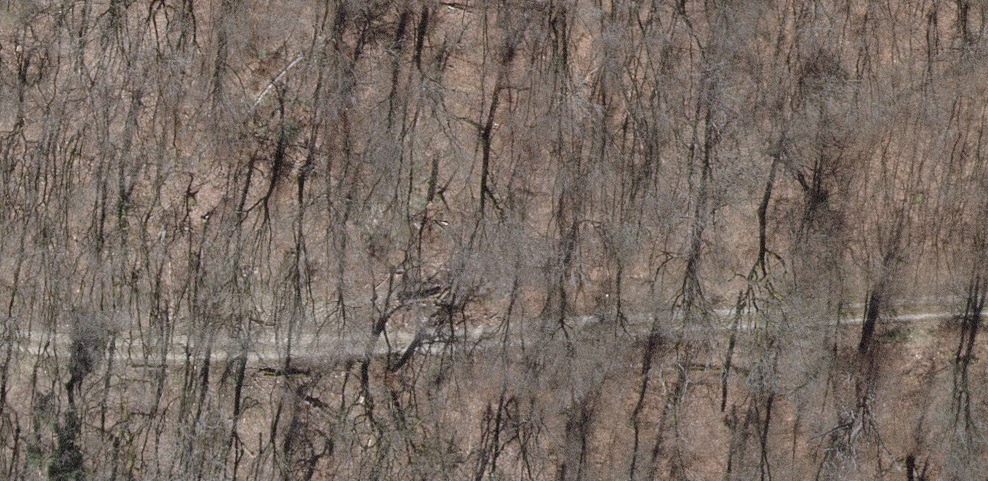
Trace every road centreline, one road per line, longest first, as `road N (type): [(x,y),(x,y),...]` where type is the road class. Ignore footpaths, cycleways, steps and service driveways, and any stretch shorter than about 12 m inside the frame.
road 1 (track): [(987,296),(218,346),(0,324)]
road 2 (track): [(218,346),(754,165),(987,37)]

